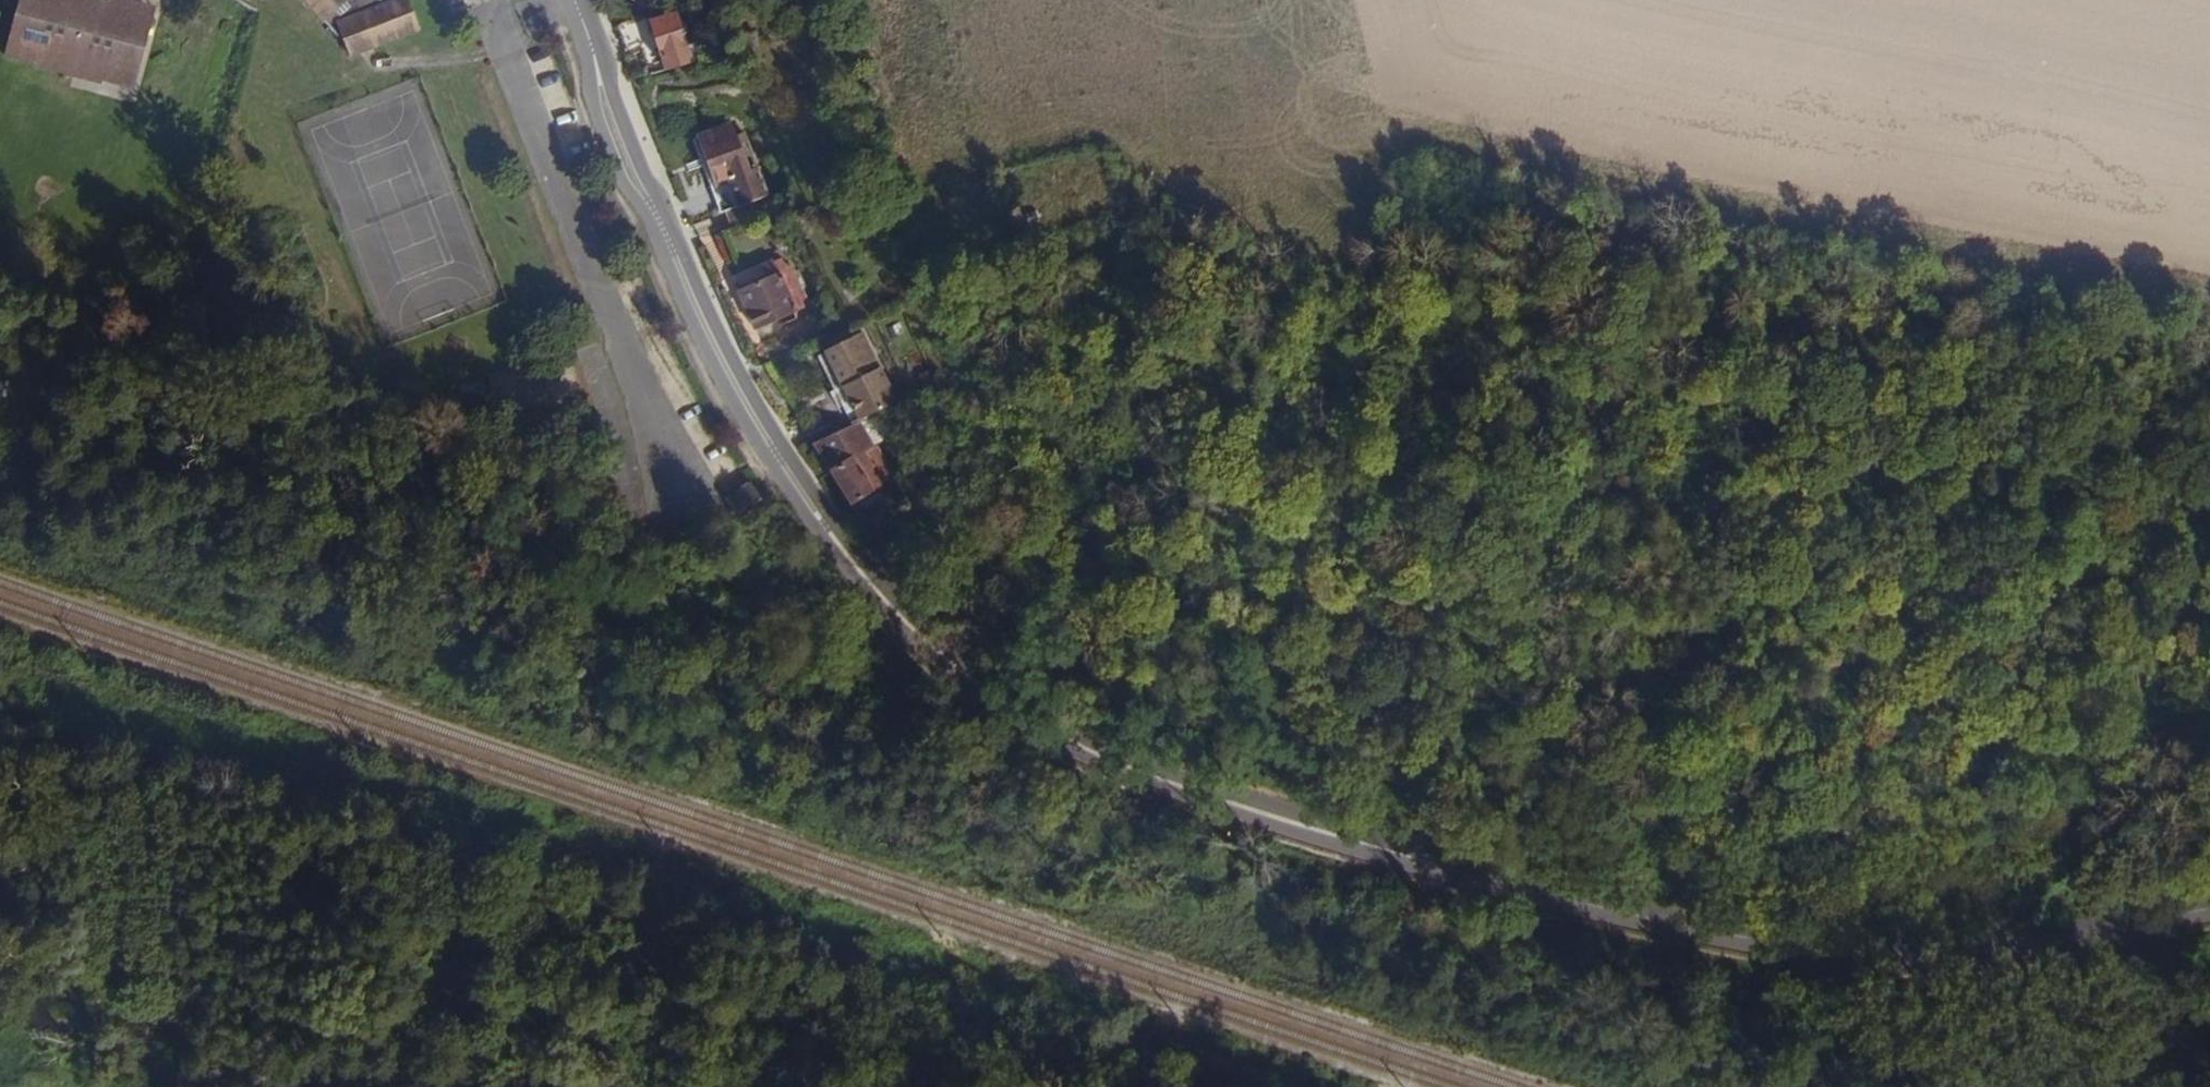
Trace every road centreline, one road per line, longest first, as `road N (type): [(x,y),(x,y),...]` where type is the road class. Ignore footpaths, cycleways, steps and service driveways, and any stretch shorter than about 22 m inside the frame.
road 1 (secondary): [(575,0),(629,169),(783,464),(911,628),(987,693),(1052,733),(1183,789),(1300,826),(1751,937),(1930,950),(2209,907)]

